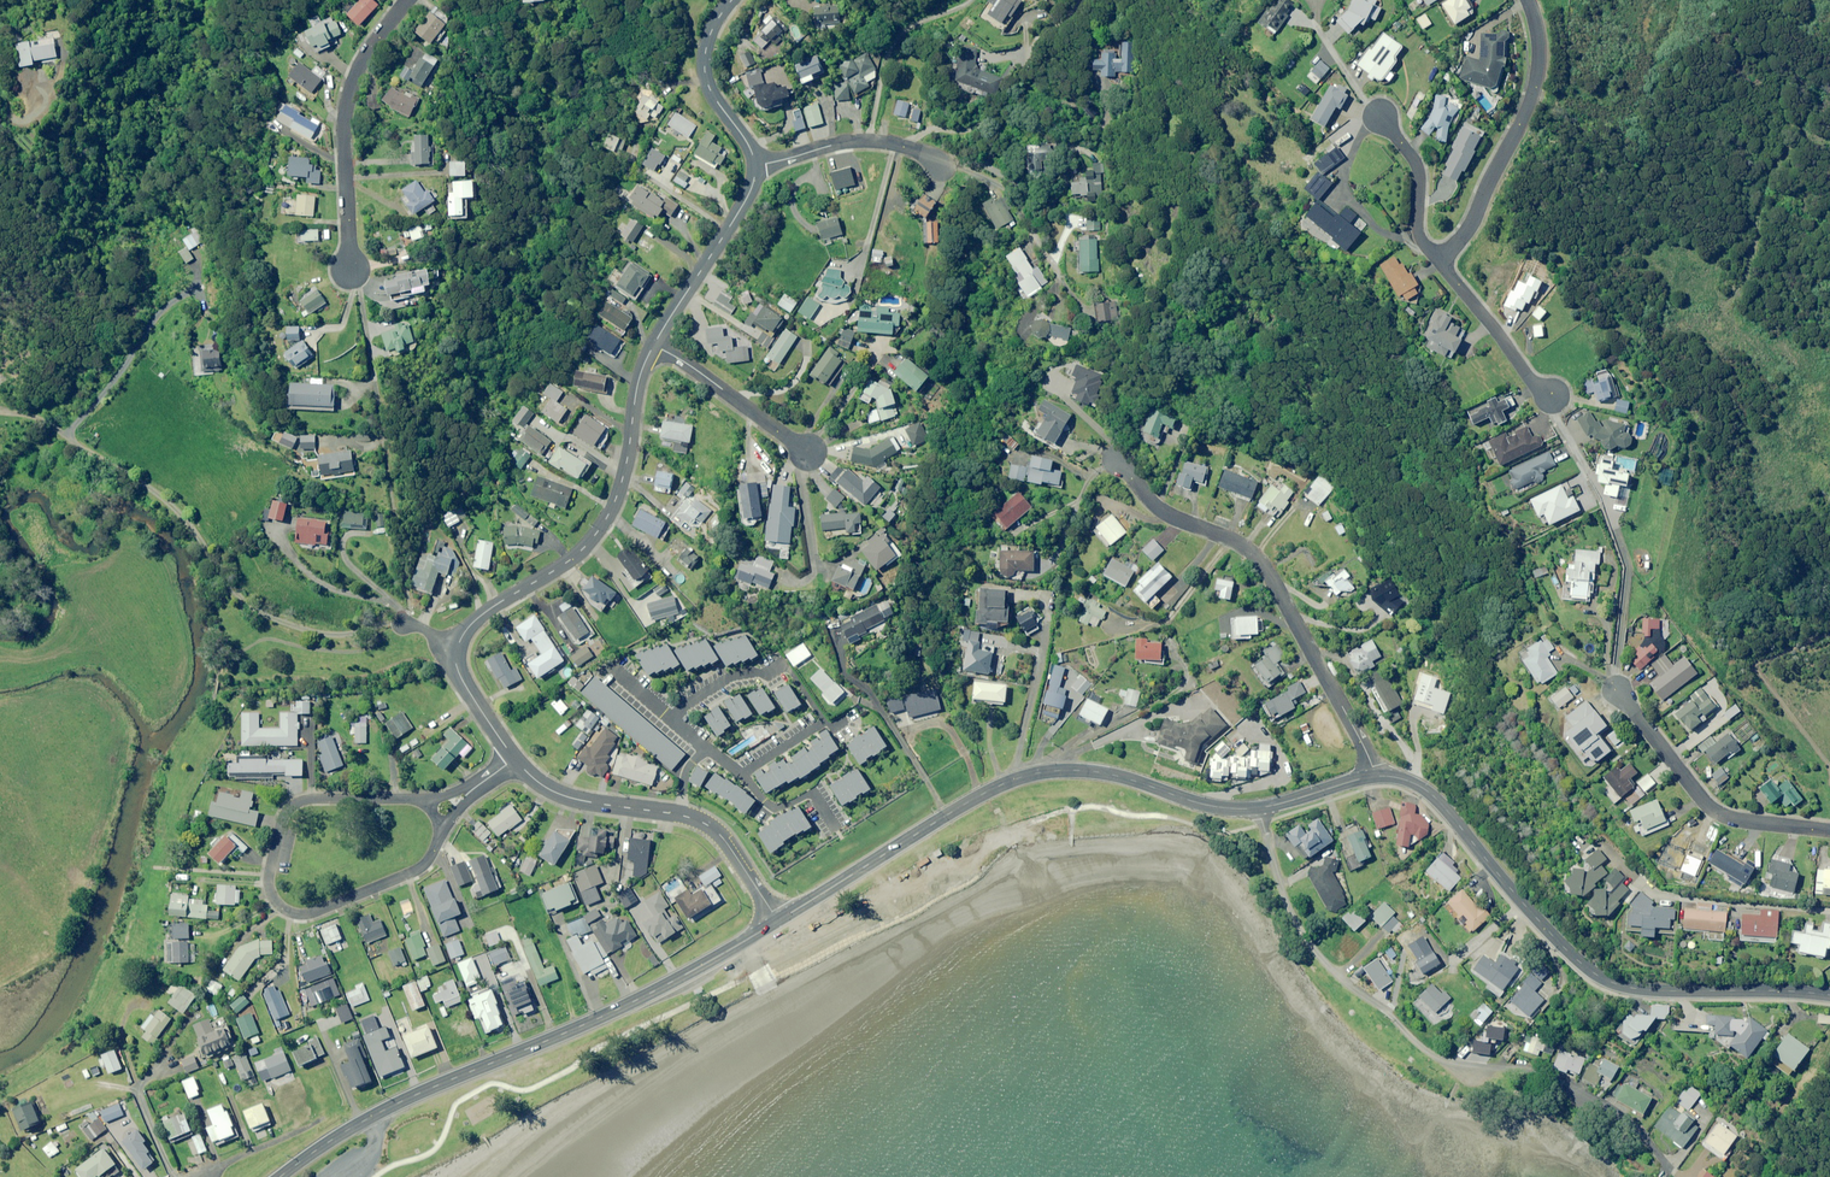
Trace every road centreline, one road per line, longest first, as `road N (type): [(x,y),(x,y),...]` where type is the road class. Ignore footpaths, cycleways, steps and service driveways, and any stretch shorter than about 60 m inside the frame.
road 1 (primary): [(778,920),(604,1015),(380,1111),(280,1176)]
road 2 (primary): [(1829,996),(1646,991),(1610,983),(1547,931),(1430,794),(1374,776)]
road 3 (primary): [(1259,808),(1201,804),(1098,772),(1038,773),(982,794),(778,920)]
road 4 (residential): [(426,798),(294,804),(273,851),(270,891),(288,910),(312,912),(412,871),(443,830)]
road 5 (residential): [(1374,776),(1269,572),(1230,539),(1166,513),(1116,461)]
road 6 (residential): [(459,643),(488,609),(585,547),(609,514),(655,343)]
road 7 (residential): [(1259,808),(1284,901),(1303,932),(1427,1043),(1471,1069)]
road 8 (residential): [(778,920),(707,824),(550,791),(514,760)]
road 9 (residential): [(352,271),(345,129),(380,28),(406,0)]
road 10 (residential): [(1525,0),(1537,67),(1529,101),(1460,238),(1435,256)]
road 11 (residential): [(1829,830),(1713,810),(1615,690)]
road 12 (residential): [(655,343),(751,194),(756,166)]
road 13 (residential): [(756,166),(875,142),(918,152),(942,170)]
road 14 (residential): [(811,455),(655,343)]
road 15 (residential): [(756,166),(705,75),(711,33),(733,0)]
road 16 (residential): [(1644,893),(1829,908)]
road 17 (residential): [(1552,396),(1531,381),(1435,256)]
road 18 (residential): [(1435,256),(1419,235),(1417,170),(1380,116)]
road 19 (residential): [(514,760),(457,670),(459,643)]

